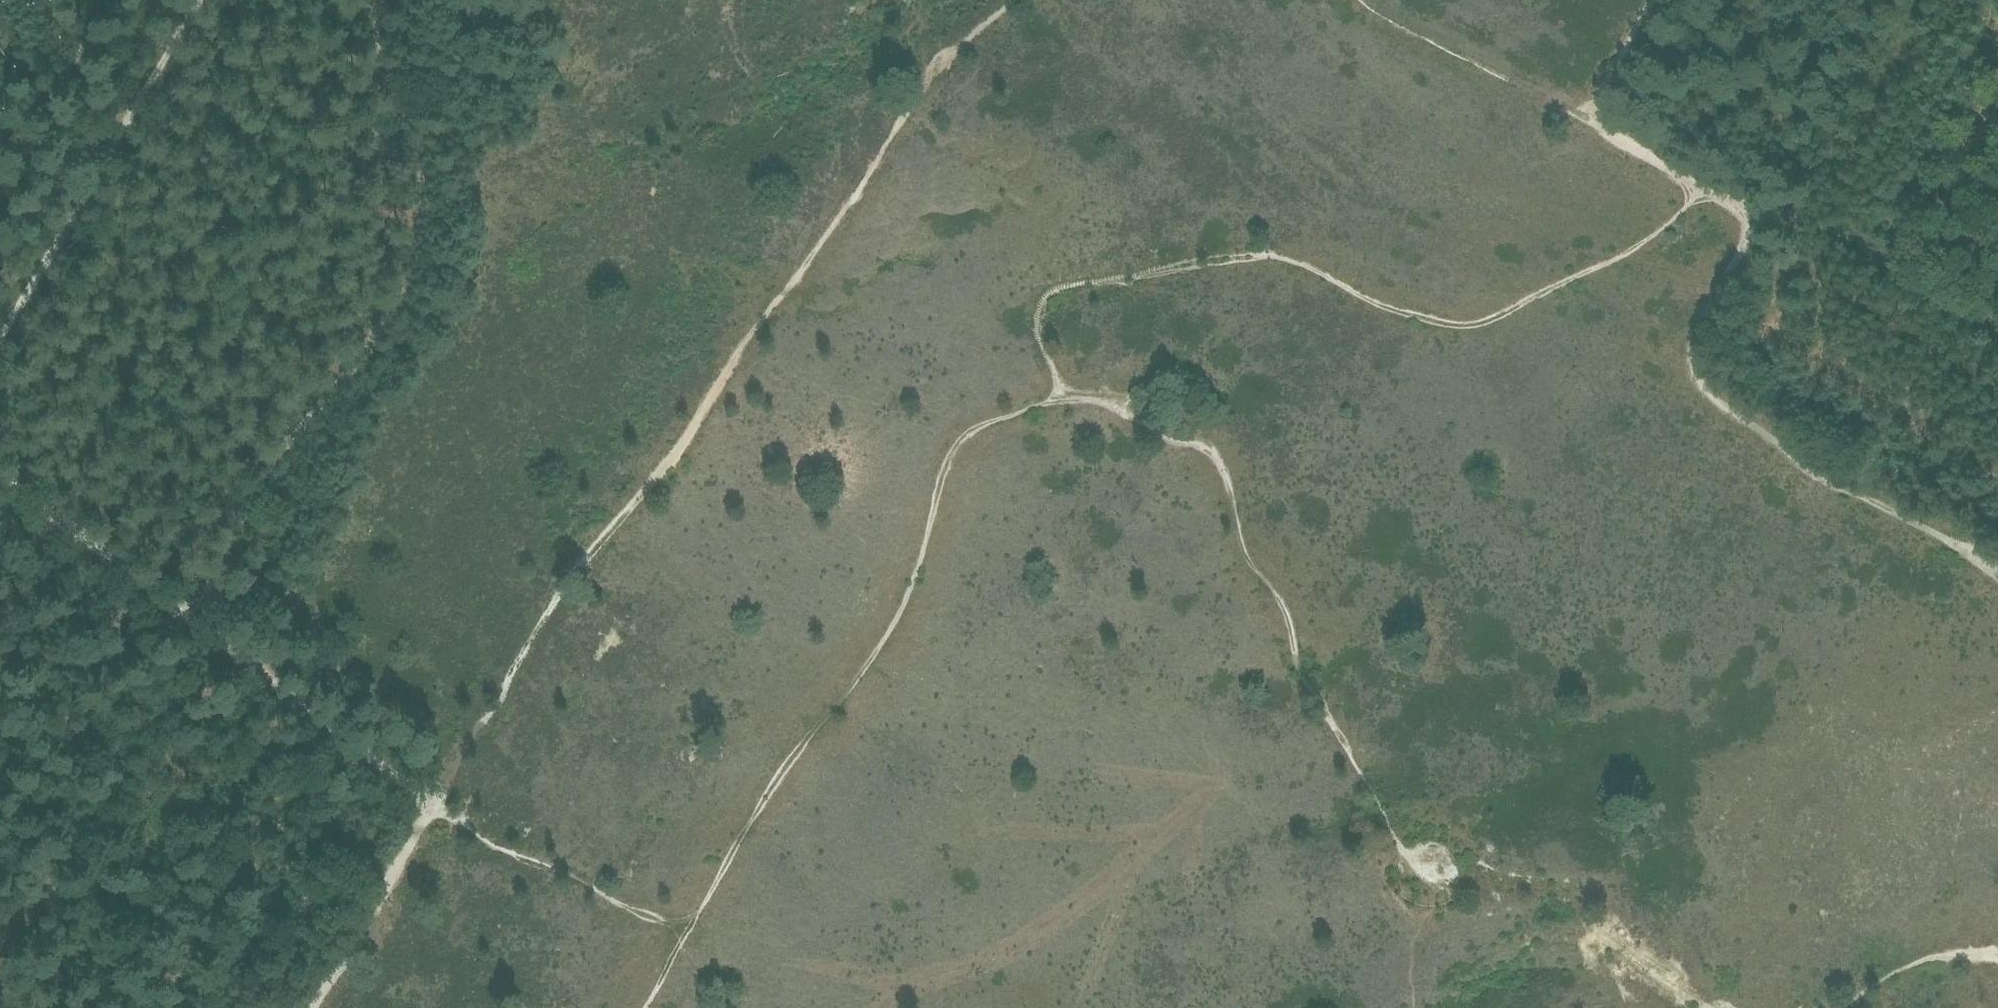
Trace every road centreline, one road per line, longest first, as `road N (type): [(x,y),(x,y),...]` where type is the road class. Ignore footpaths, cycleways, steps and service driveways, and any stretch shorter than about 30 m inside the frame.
road 1 (track): [(180,0),(0,306)]
road 2 (track): [(184,616),(430,806)]
road 3 (track): [(1701,190),(1573,114),(1647,0)]
road 4 (track): [(1997,337),(1816,227),(1758,215)]
road 5 (track): [(430,806),(313,1007)]
road 6 (track): [(184,616),(0,483)]

